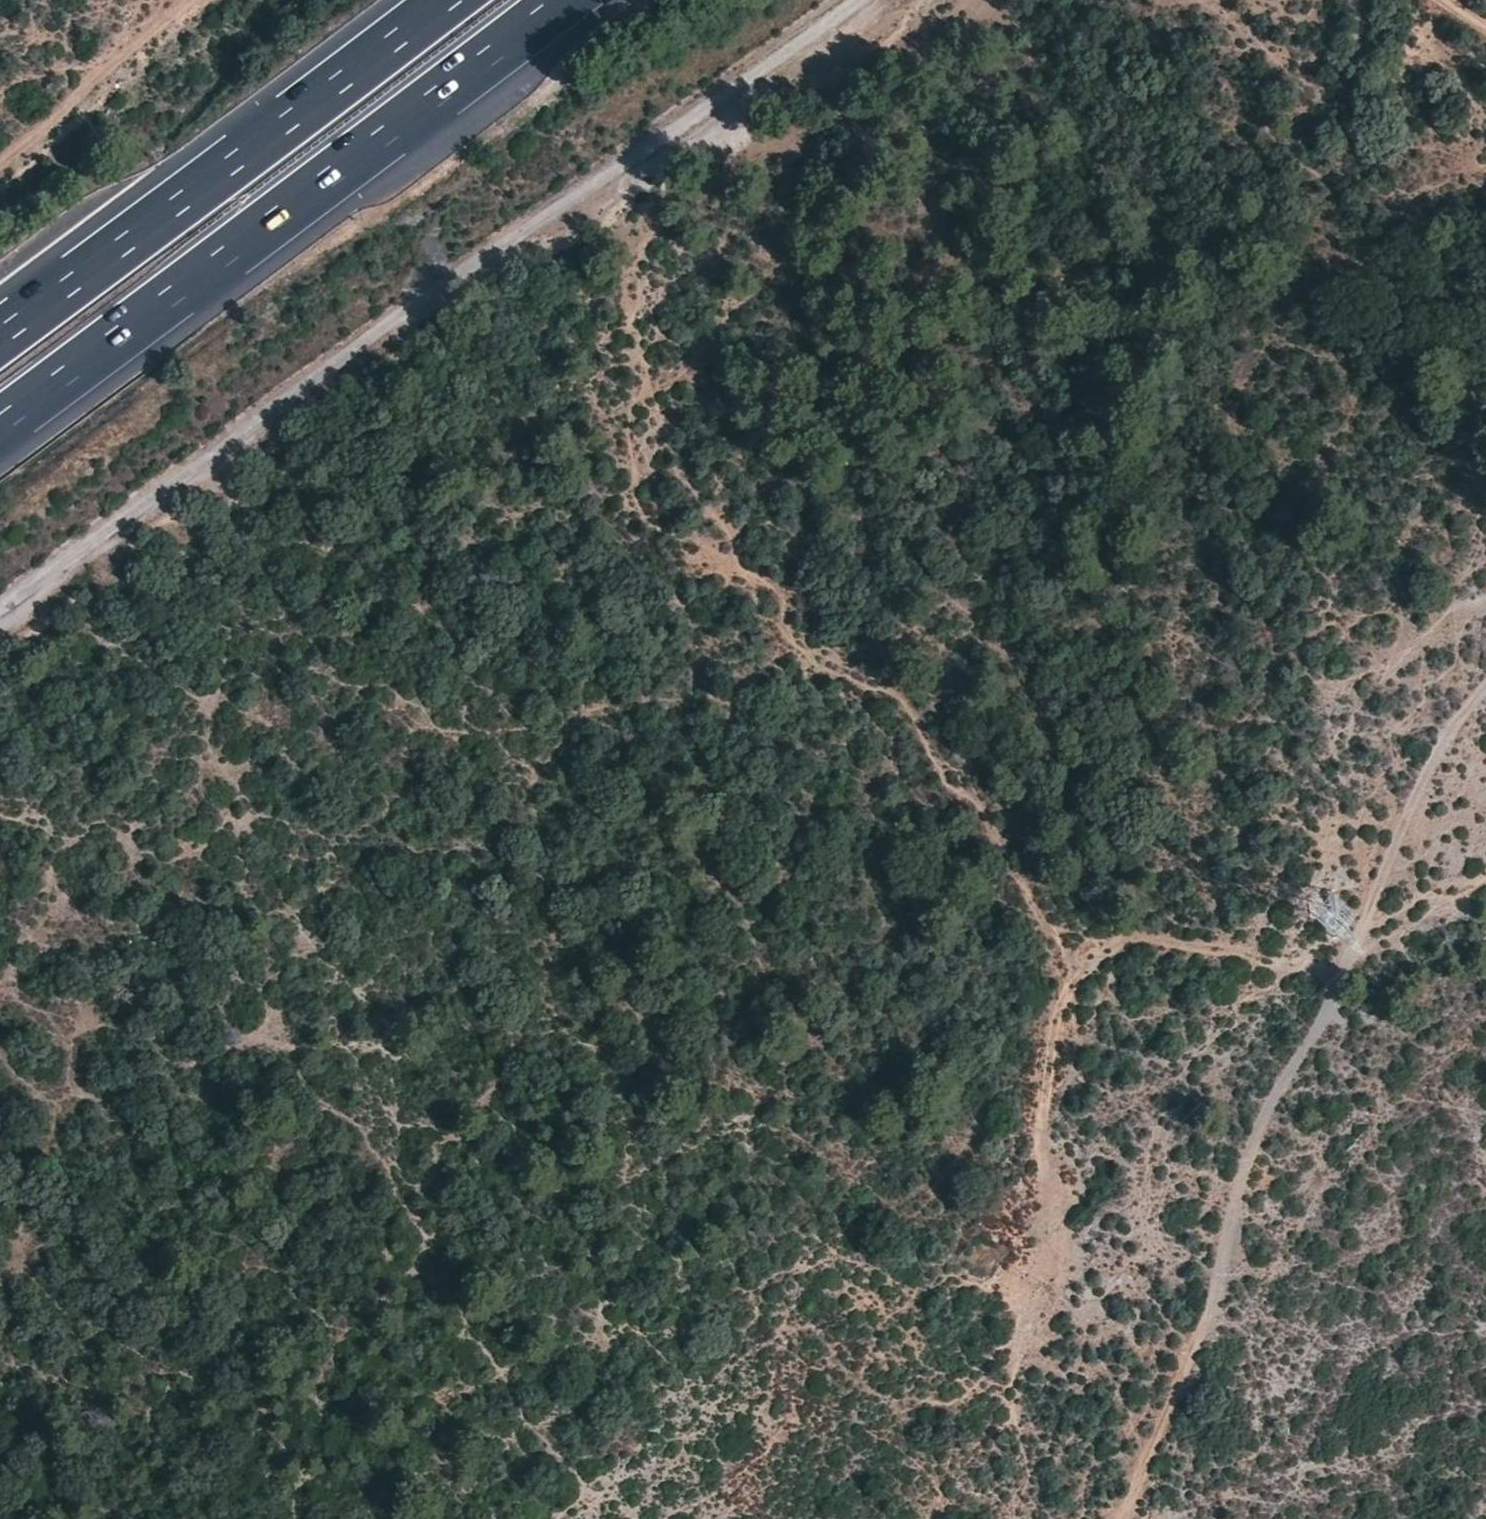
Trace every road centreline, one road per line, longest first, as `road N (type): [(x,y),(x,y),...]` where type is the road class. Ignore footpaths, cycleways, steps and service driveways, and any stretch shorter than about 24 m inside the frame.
road 1 (track): [(0,616),(377,337),(864,0)]
road 2 (track): [(1119,1518),(1204,1325),(1233,1197),(1259,1126),(1320,1021),(1423,779),(1485,687)]
road 3 (motorway): [(0,423),(560,0)]
road 4 (motorway): [(449,0),(0,335)]
road 5 (track): [(0,156),(184,0)]

